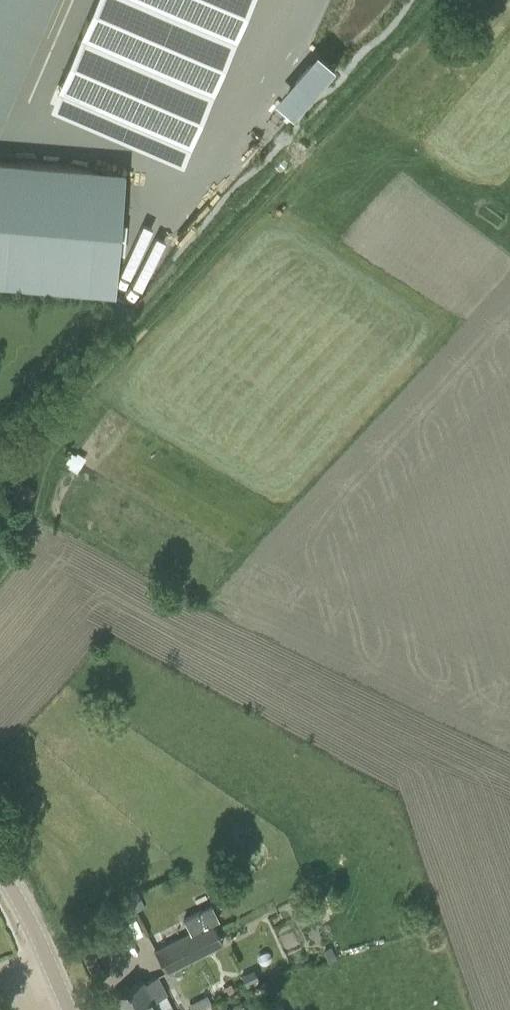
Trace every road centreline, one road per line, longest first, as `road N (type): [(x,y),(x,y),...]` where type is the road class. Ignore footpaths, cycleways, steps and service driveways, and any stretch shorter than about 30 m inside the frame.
road 1 (tertiary): [(67,1009),(0,874)]

